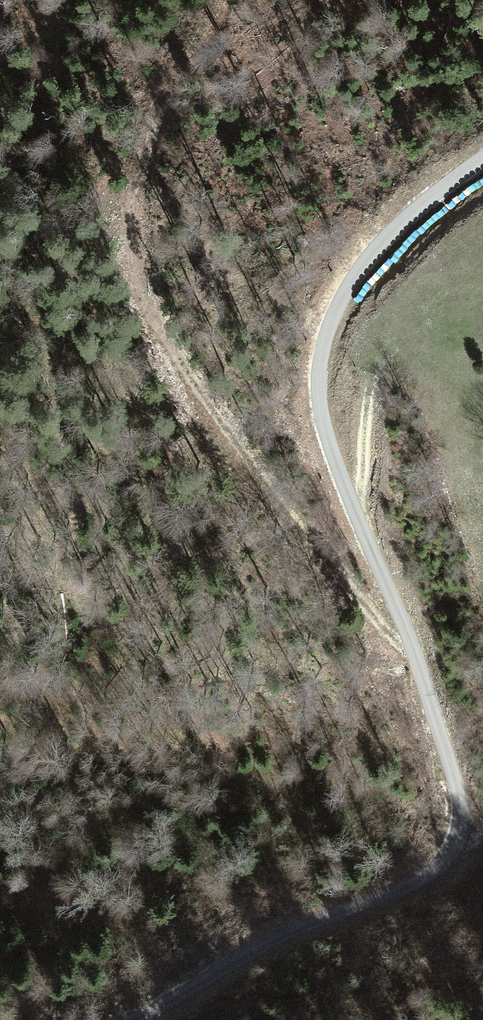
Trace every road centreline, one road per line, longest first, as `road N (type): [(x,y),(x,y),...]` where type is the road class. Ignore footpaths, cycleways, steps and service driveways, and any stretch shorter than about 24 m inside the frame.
road 1 (unclassified): [(482,159),(390,233),(352,281),(327,331),(319,383),(335,459),(449,760),(462,809),(458,840),(429,875),(294,929),(134,1019)]
road 2 (track): [(413,652),(353,602),(259,478),(167,330),(141,235),(138,166),(164,85),(216,0)]
road 3 (track): [(357,518),(370,384)]

